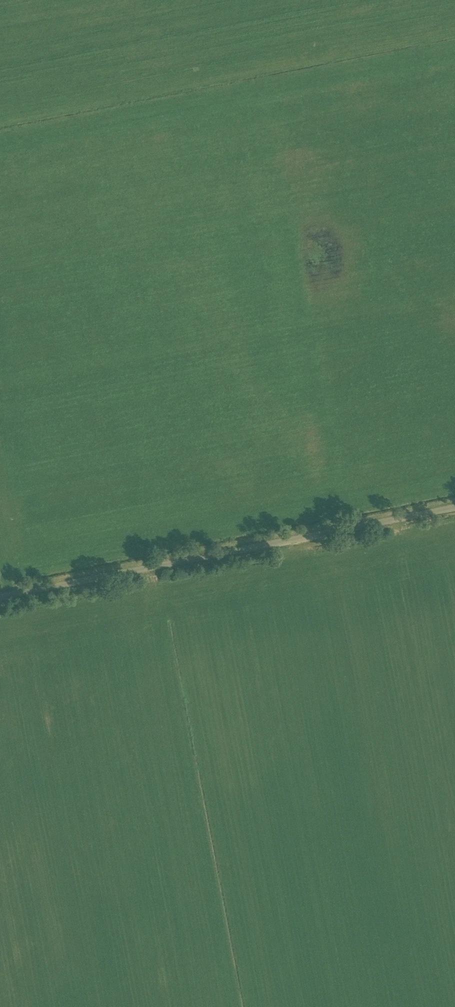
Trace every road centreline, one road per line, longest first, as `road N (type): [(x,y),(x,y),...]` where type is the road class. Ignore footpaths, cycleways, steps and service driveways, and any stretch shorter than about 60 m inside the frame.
road 1 (unclassified): [(0,597),(454,508)]

